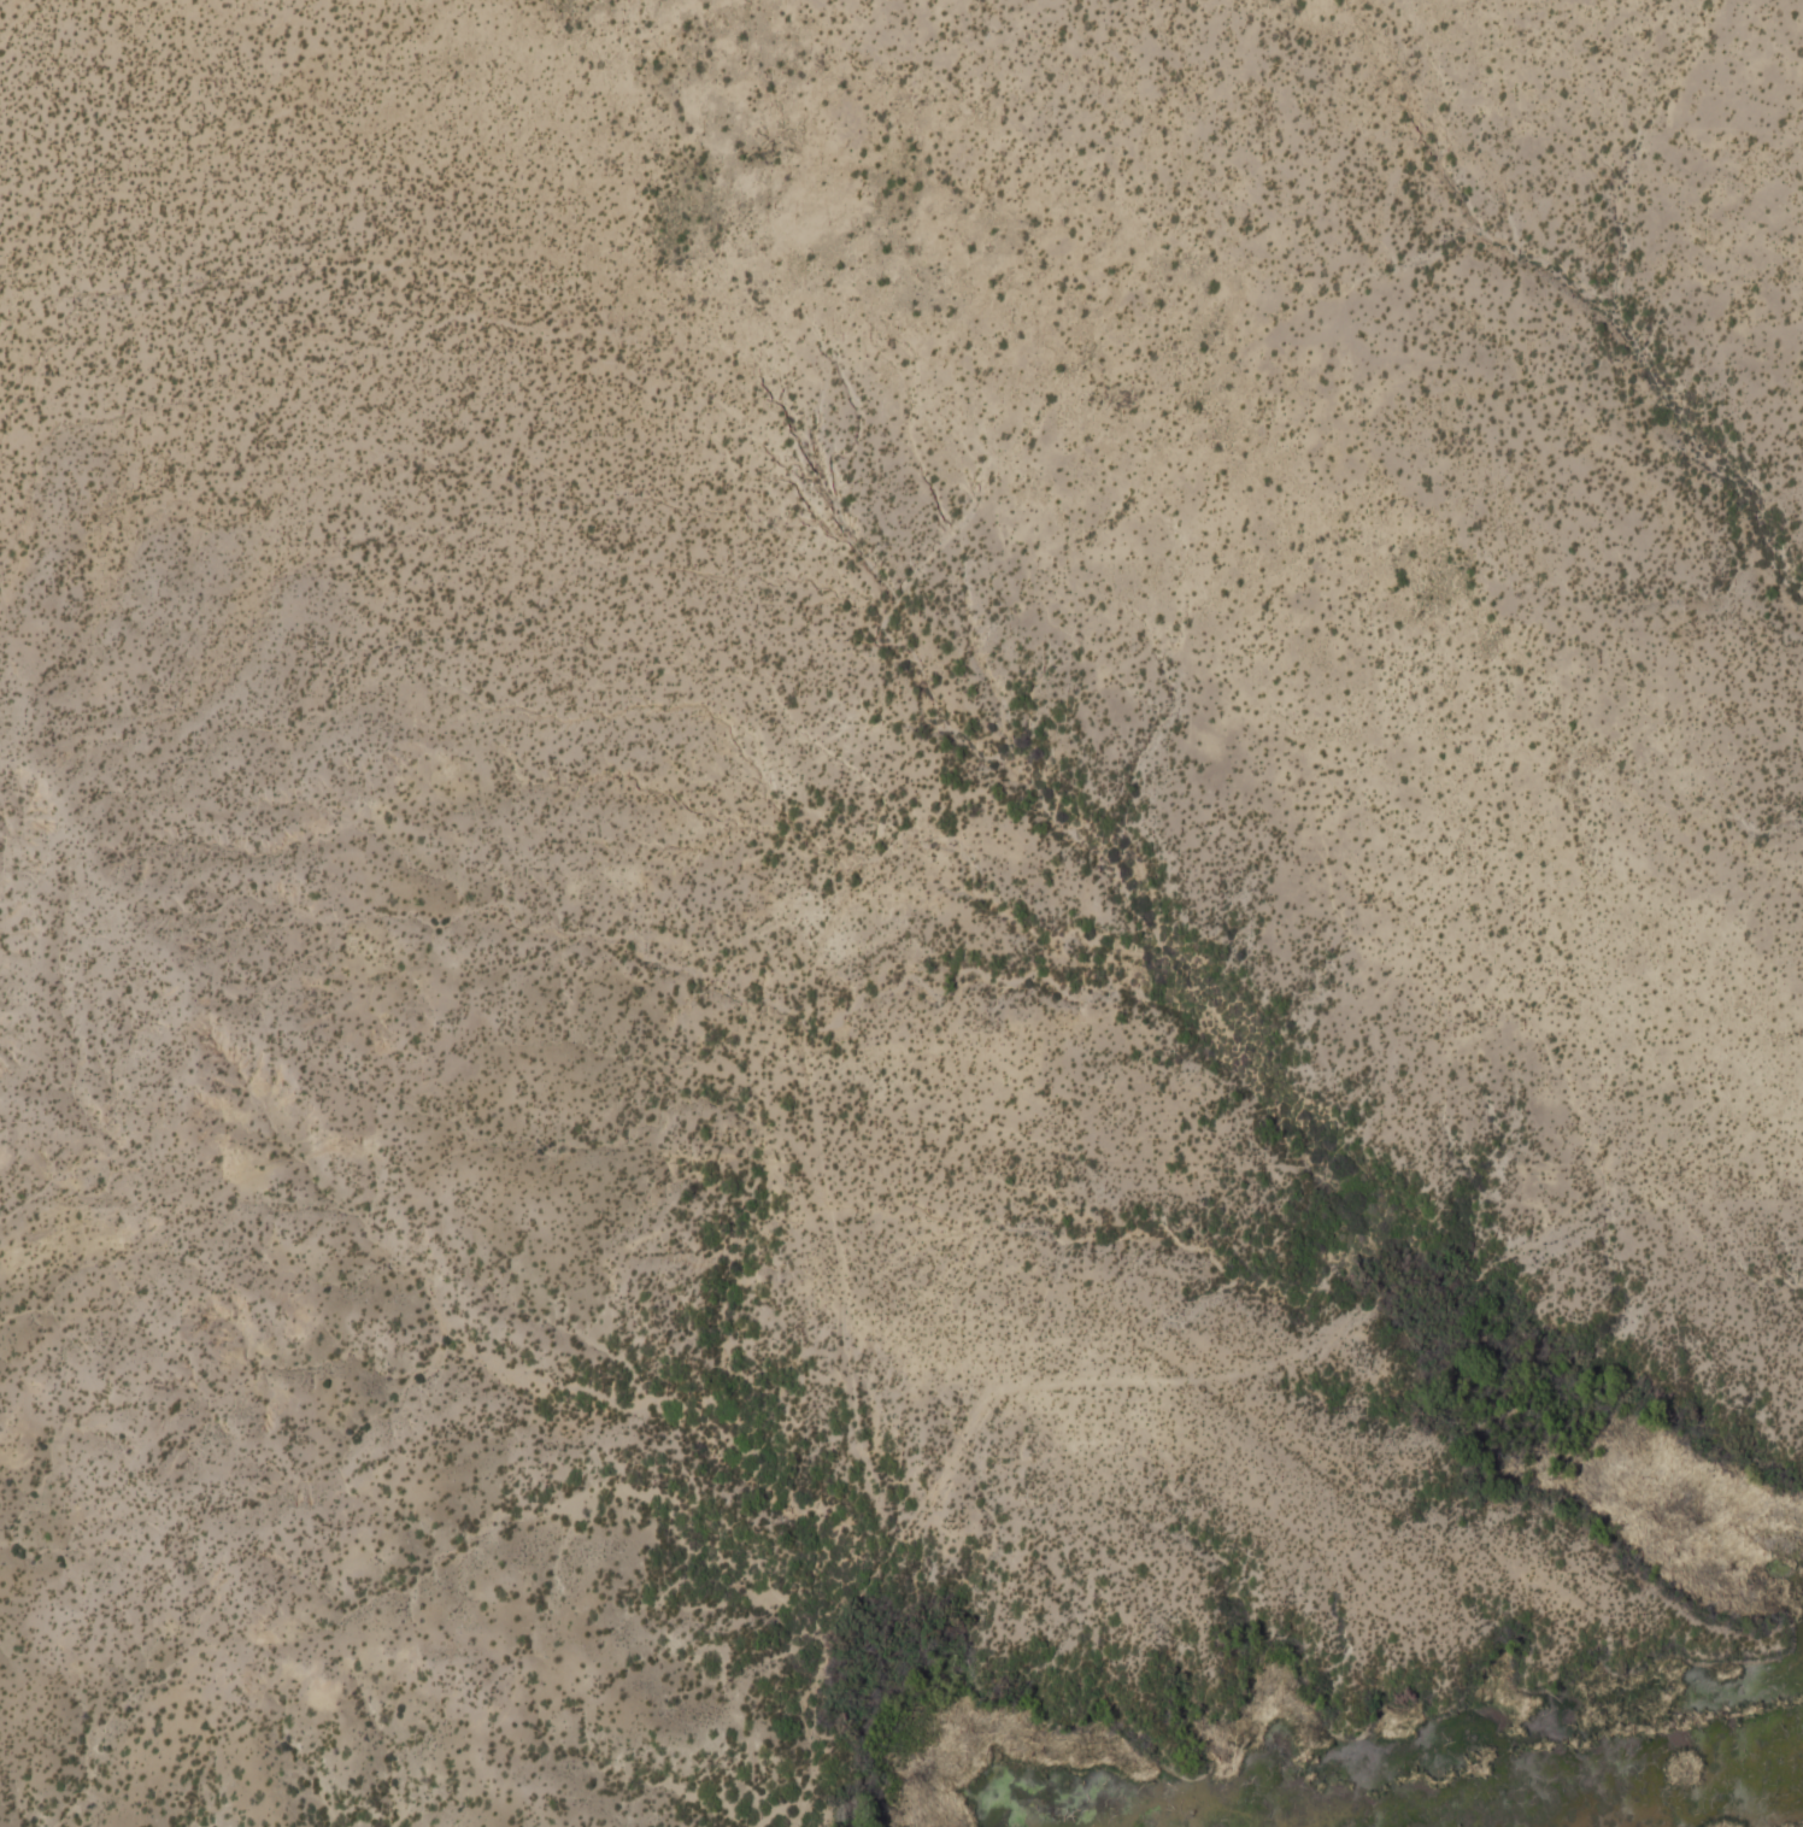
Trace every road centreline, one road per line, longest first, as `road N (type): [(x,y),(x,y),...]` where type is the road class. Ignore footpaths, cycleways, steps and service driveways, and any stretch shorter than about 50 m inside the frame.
road 1 (residential): [(790,1826),(818,1672),(923,1525),(953,1450),(1028,1406),(1255,1382),(1372,1326),(1494,1308),(1649,1209),(1692,1141),(1692,1017),(1587,776),(1581,622),(1379,288),(1421,0)]

